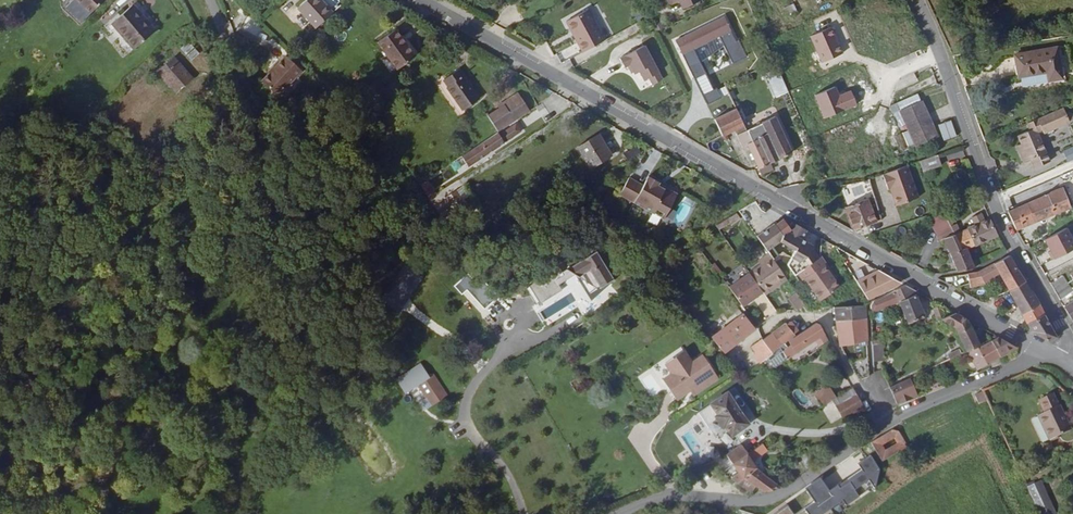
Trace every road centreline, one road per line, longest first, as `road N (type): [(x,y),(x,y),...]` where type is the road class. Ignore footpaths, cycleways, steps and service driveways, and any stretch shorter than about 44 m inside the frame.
road 1 (tertiary): [(1047,351),(418,0)]
road 2 (unclassified): [(620,513),(663,496),(755,504),(784,498),(885,427),(1047,351)]
road 3 (tertiary): [(1063,360),(1068,335),(1008,223),(924,0)]

